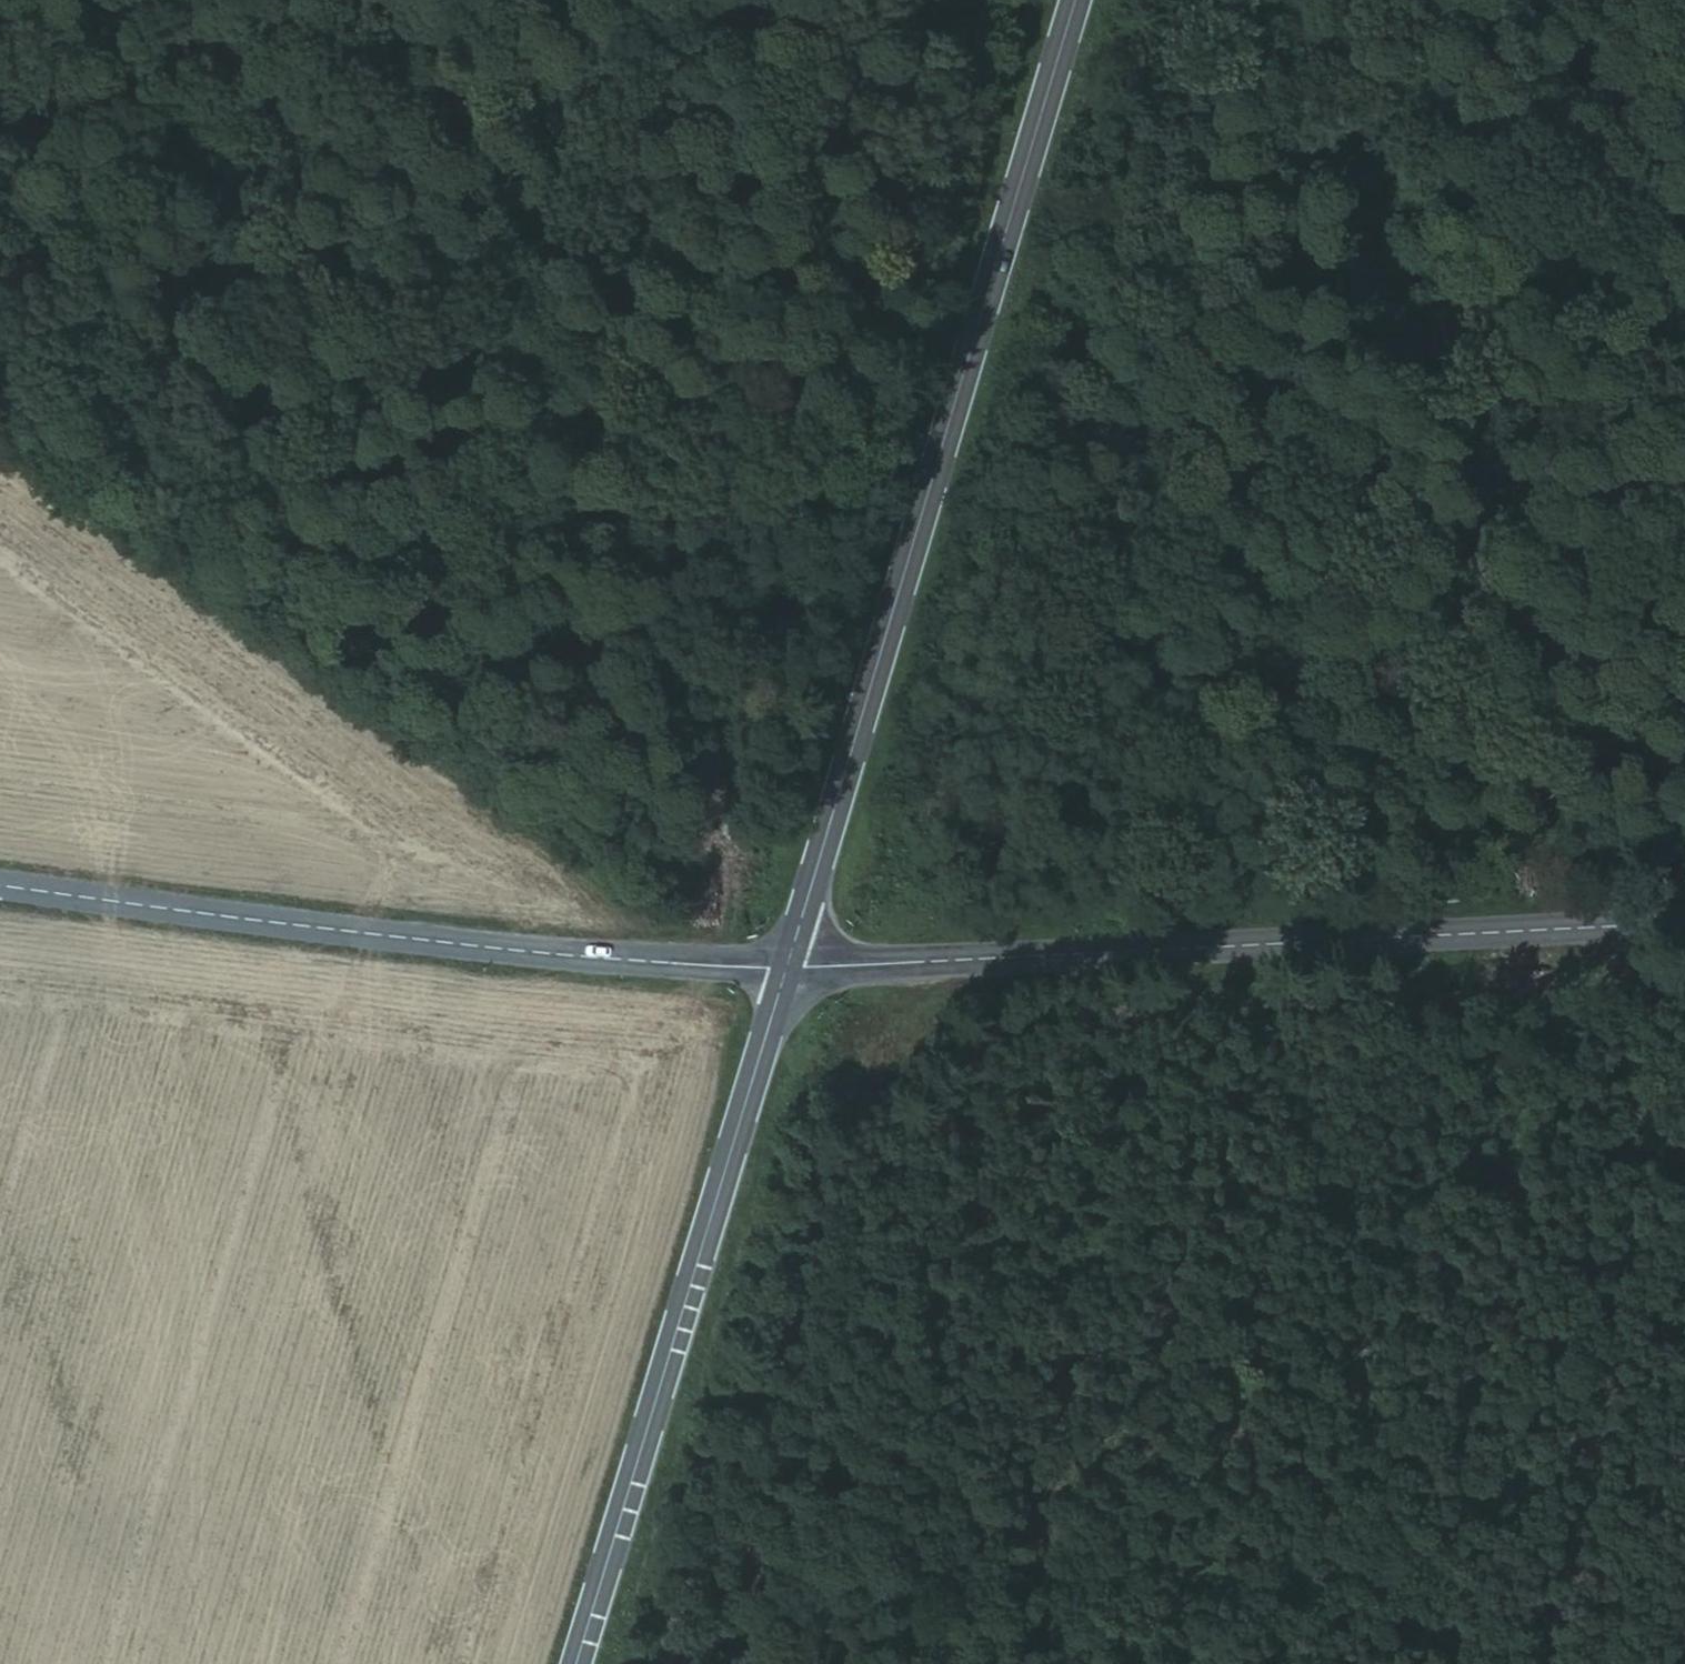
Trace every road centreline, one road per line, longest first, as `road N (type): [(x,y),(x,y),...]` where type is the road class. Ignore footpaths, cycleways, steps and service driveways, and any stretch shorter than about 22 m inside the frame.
road 1 (secondary): [(782,959),(1073,0)]
road 2 (tertiary): [(1684,917),(782,959)]
road 3 (tertiary): [(782,959),(282,918),(0,881)]
road 4 (secondary): [(570,1663),(782,959)]

